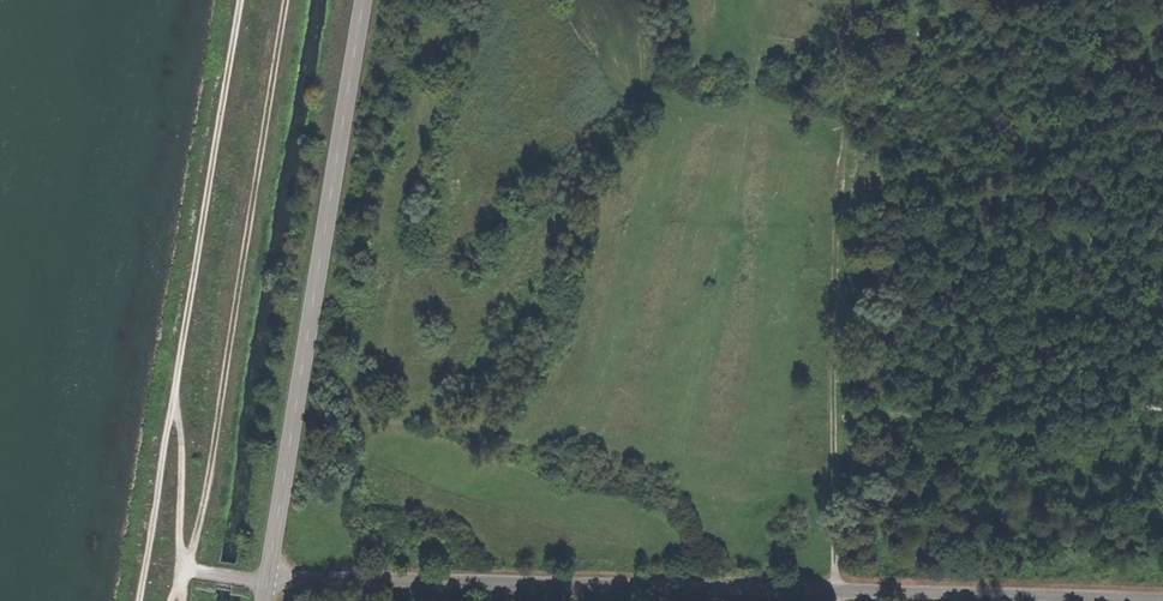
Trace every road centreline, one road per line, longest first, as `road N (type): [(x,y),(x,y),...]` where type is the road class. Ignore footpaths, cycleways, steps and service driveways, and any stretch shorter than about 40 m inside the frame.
road 1 (unclassified): [(267,578),(1162,600)]
road 2 (track): [(285,0),(183,600)]
road 3 (track): [(845,600),(859,0)]
road 4 (tertiary): [(365,0),(267,578)]
road 5 (track): [(240,0),(174,391)]
road 6 (track): [(174,391),(184,436),(187,570),(174,600)]
road 7 (track): [(174,391),(145,562)]

